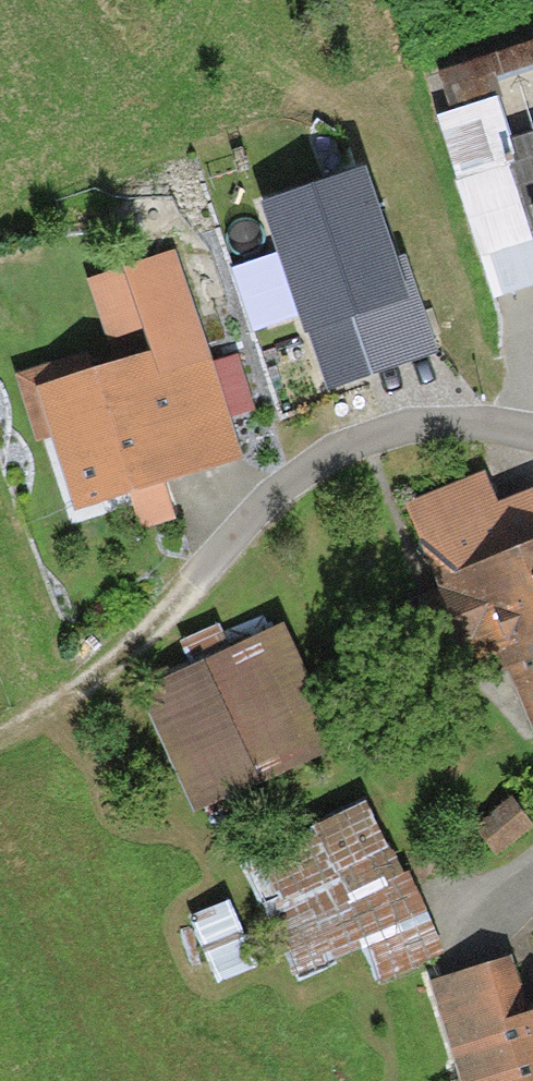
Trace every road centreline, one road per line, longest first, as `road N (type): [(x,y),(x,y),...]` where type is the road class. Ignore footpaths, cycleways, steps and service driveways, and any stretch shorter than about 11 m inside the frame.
road 1 (residential): [(191,584),(291,479),(344,447),(400,427),(464,422),(532,434)]
road 2 (track): [(0,736),(129,650),(191,584)]

